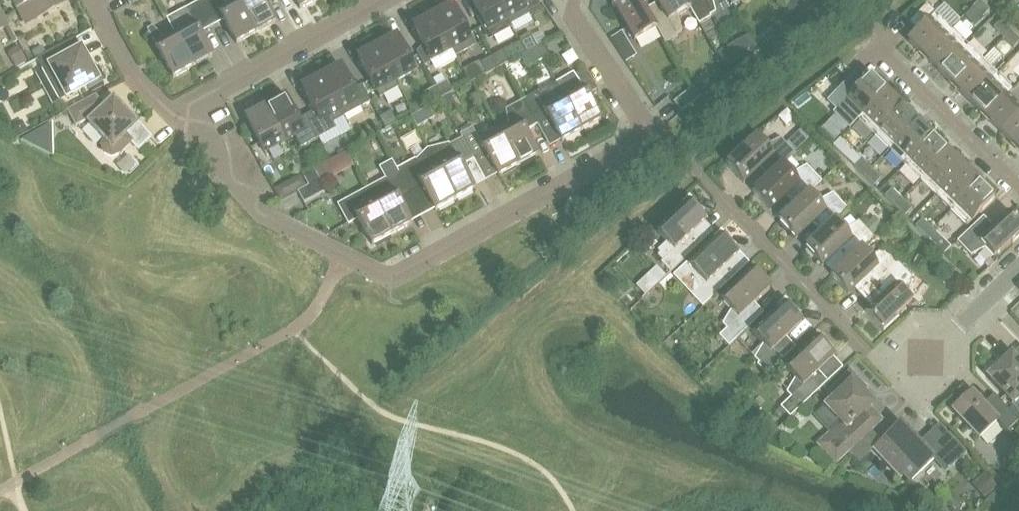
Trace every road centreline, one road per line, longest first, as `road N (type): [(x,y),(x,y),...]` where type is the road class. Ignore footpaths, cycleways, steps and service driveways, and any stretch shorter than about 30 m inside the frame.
road 1 (residential): [(906,385),(653,132)]
road 2 (residential): [(345,254),(385,281),(398,278),(653,132)]
road 3 (residential): [(175,123),(393,0)]
road 4 (residential): [(345,254),(260,220),(175,123)]
road 5 (residential): [(1018,192),(857,45)]
road 6 (residential): [(653,132),(565,0)]
road 7 (residential): [(175,123),(98,0)]

